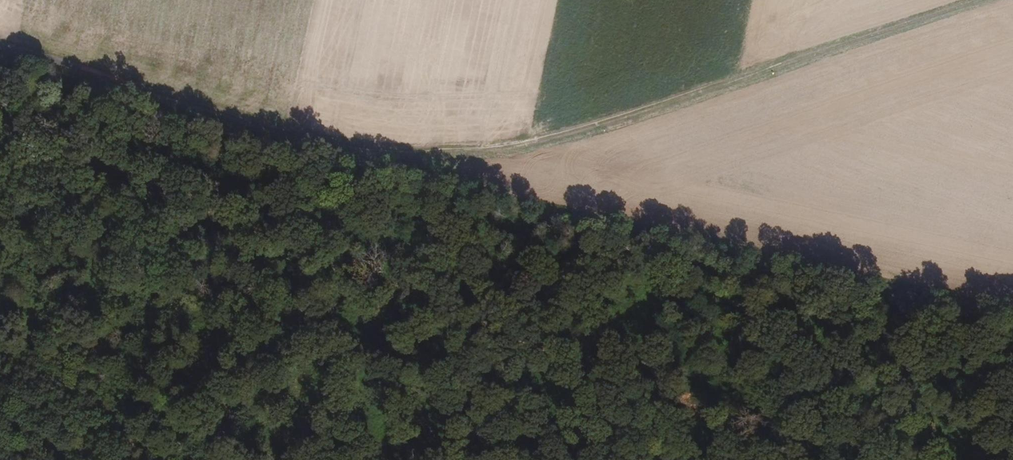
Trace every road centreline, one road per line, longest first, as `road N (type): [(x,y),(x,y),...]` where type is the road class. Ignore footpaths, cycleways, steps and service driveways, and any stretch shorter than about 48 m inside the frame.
road 1 (track): [(0,49),(412,159),(541,142),(997,0)]
road 2 (track): [(0,120),(815,459)]

